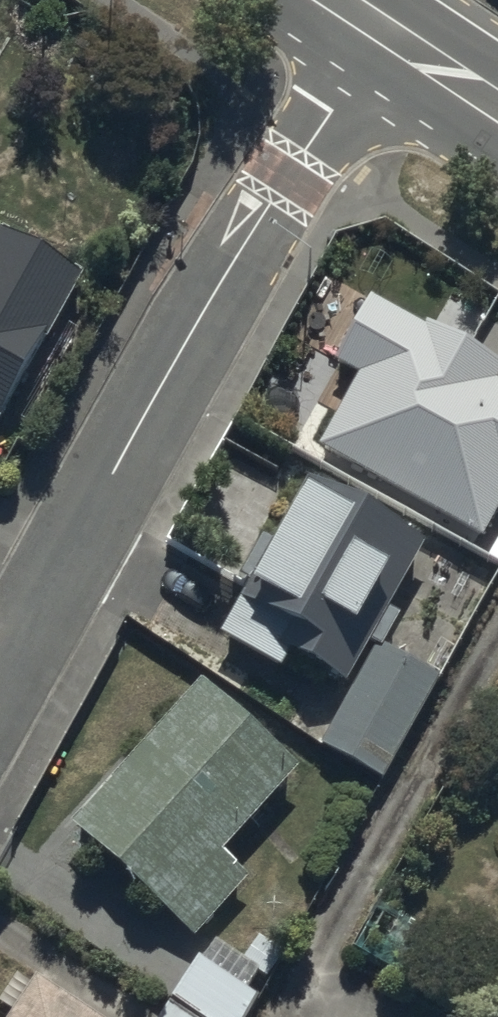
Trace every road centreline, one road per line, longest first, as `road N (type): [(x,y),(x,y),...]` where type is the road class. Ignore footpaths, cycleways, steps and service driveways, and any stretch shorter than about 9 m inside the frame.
road 1 (residential): [(0,677),(218,293),(386,26)]
road 2 (secondary): [(386,26),(497,104)]

